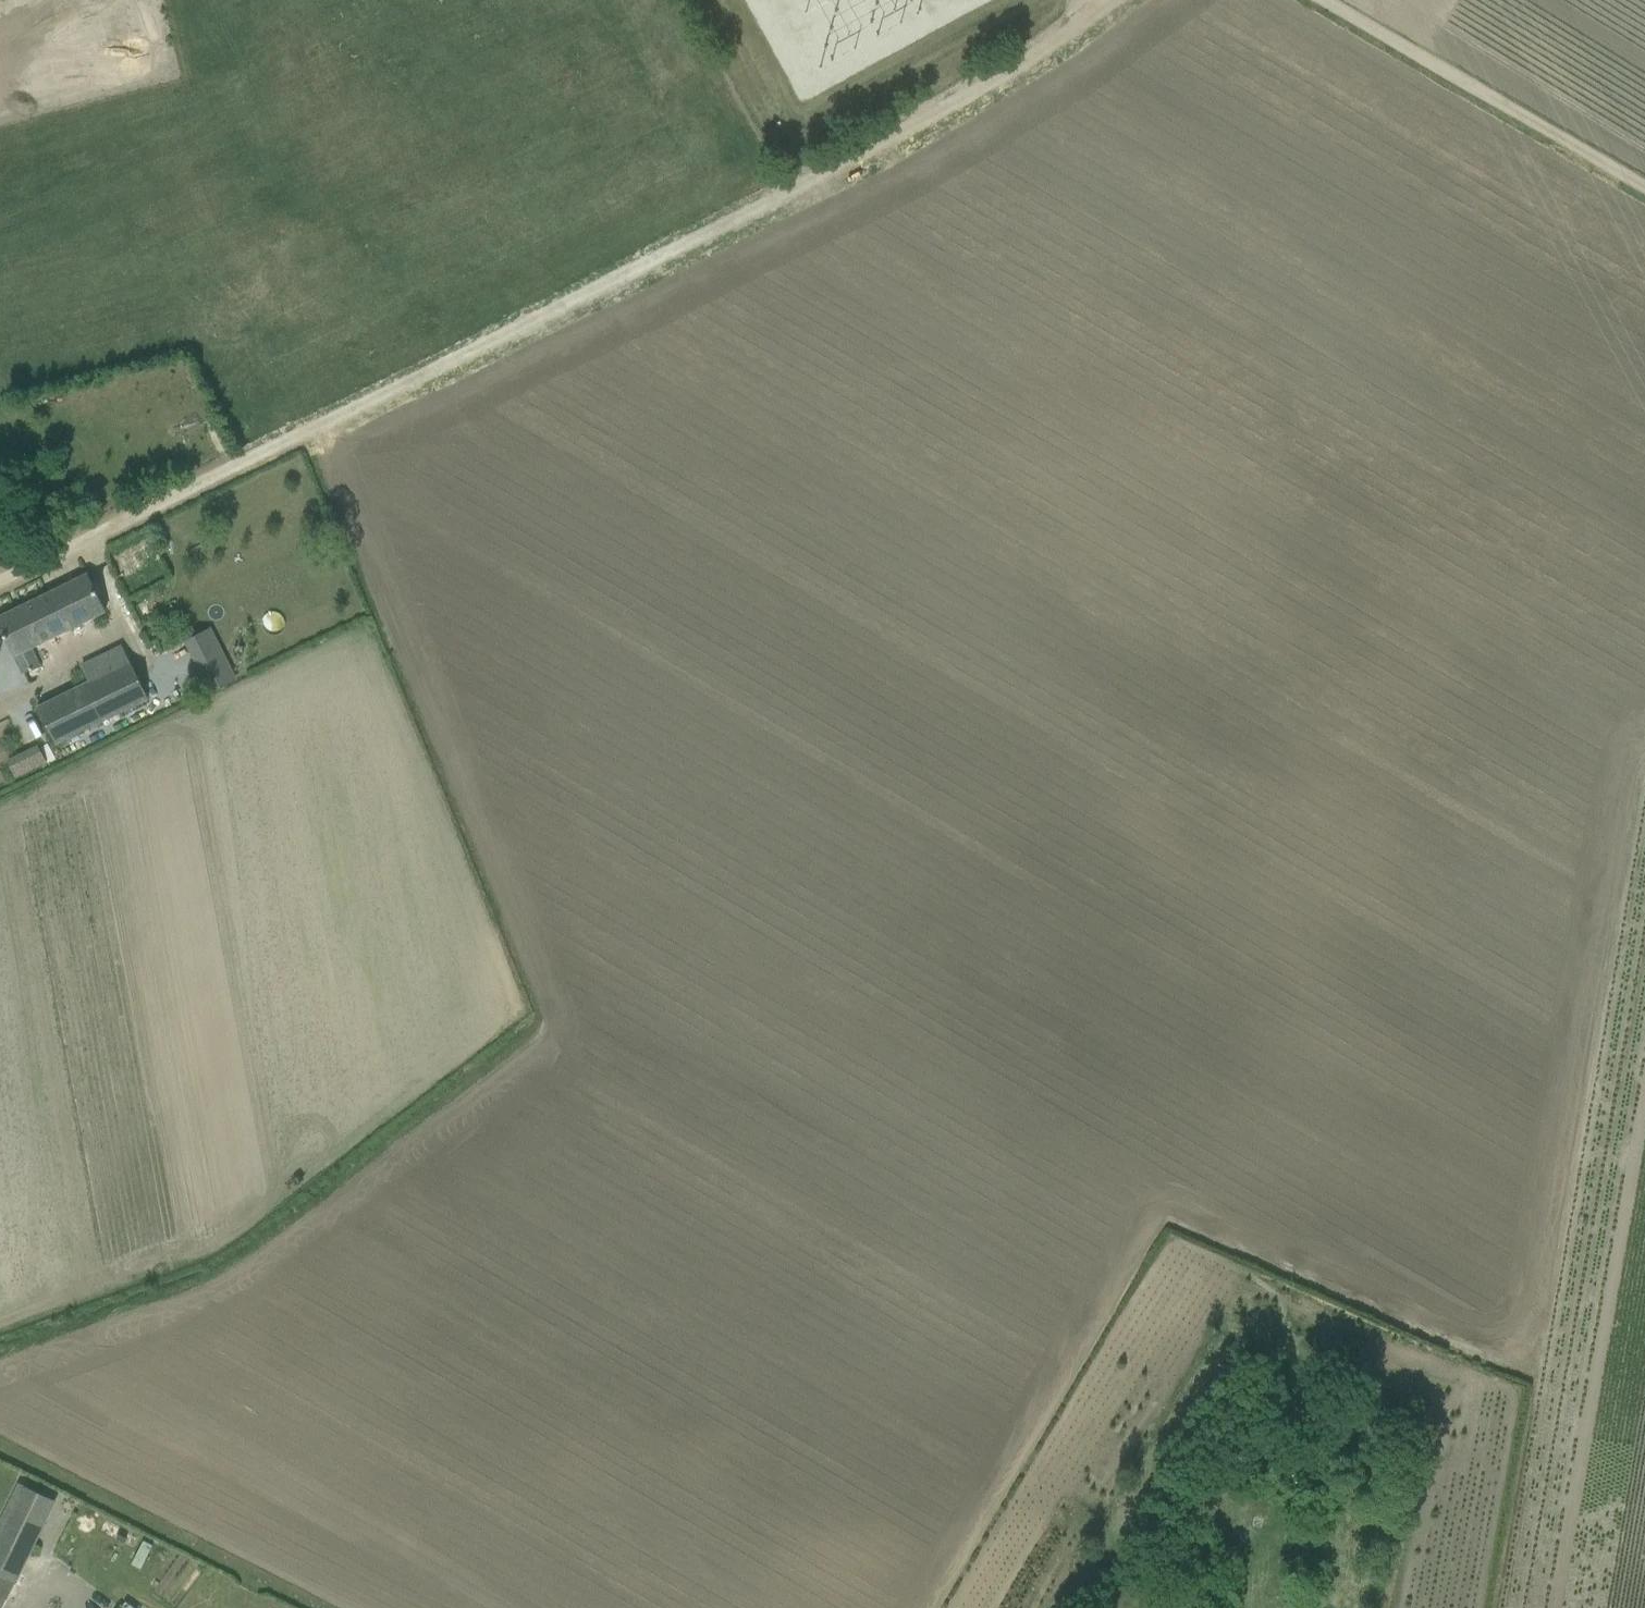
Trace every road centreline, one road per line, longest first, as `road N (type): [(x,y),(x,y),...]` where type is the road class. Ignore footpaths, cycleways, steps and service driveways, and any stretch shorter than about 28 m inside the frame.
road 1 (unclassified): [(0,580),(788,193),(1037,53)]
road 2 (track): [(1327,0),(1644,187)]

